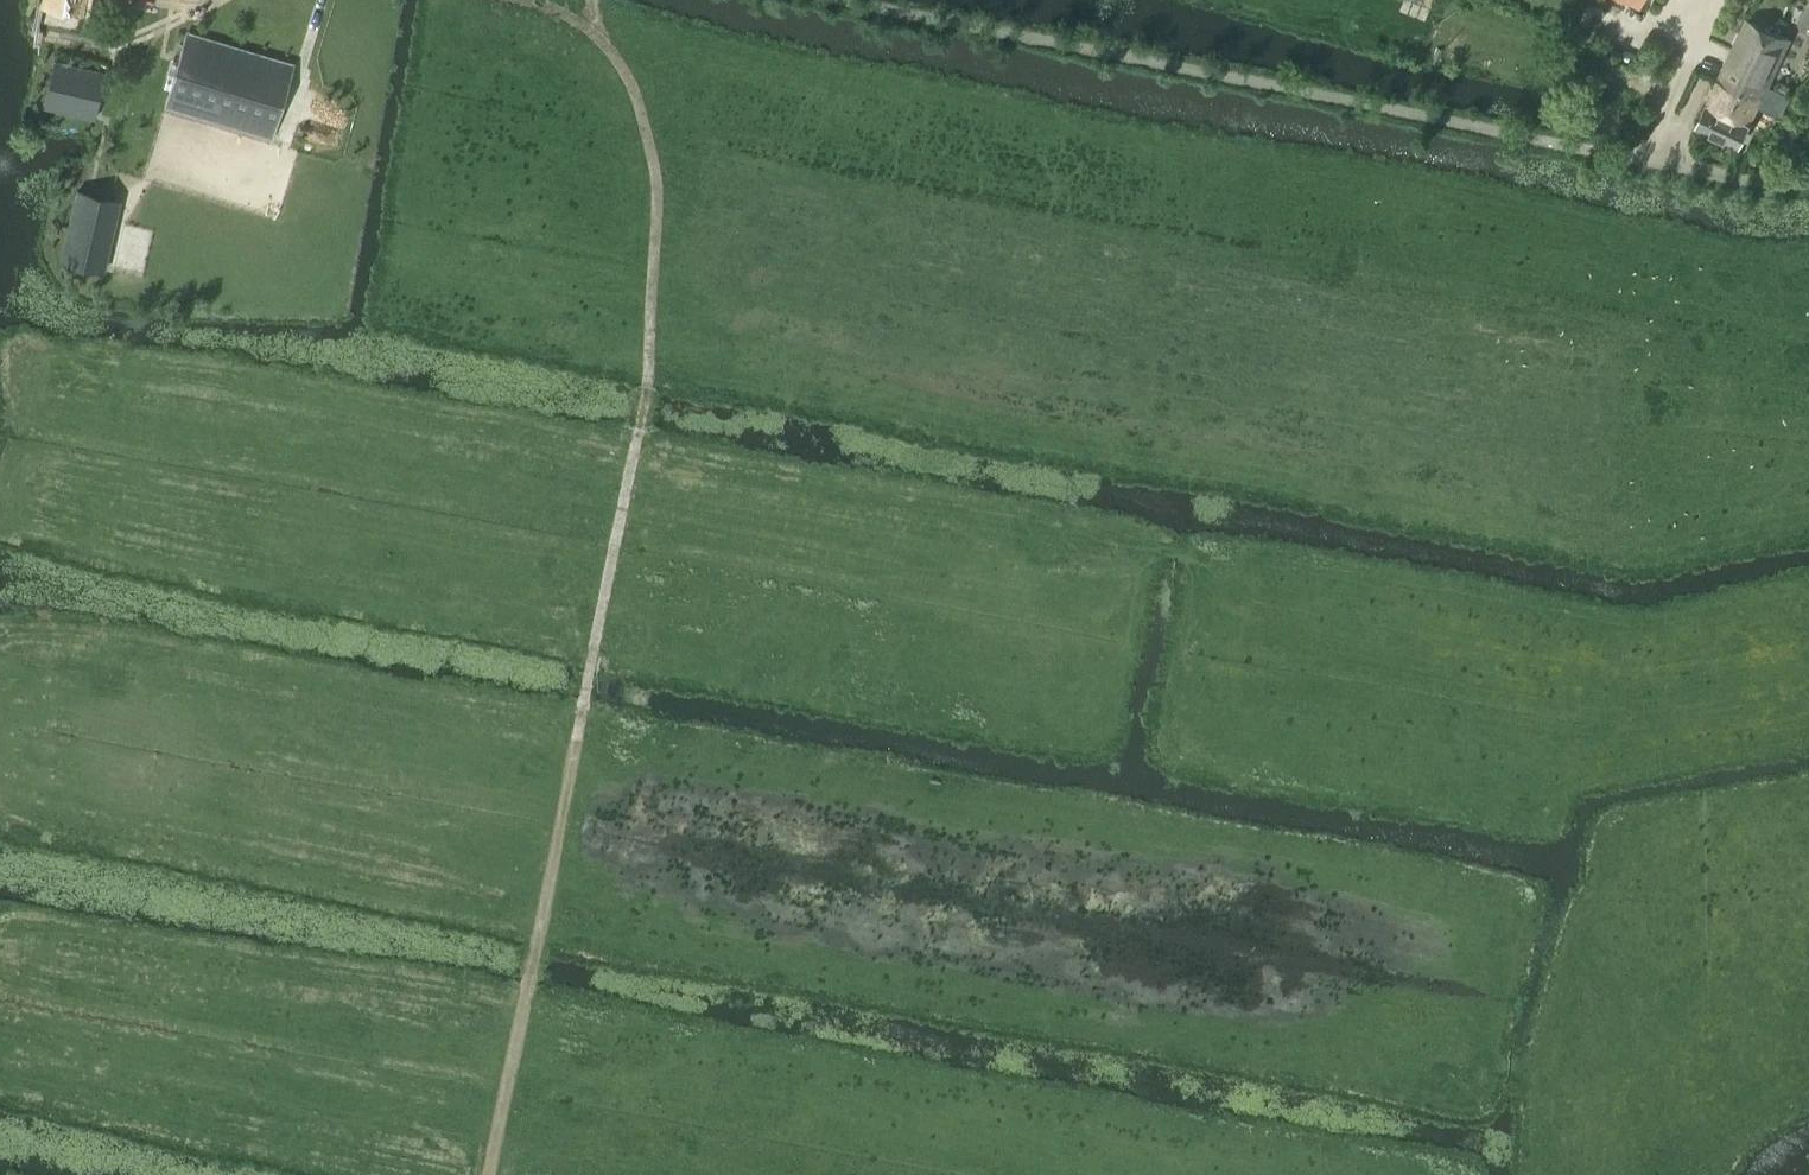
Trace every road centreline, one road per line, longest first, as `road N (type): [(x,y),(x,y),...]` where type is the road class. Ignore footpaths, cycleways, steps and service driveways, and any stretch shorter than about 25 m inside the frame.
road 1 (unclassified): [(863,0),(1664,164),(1777,183),(1808,179)]

